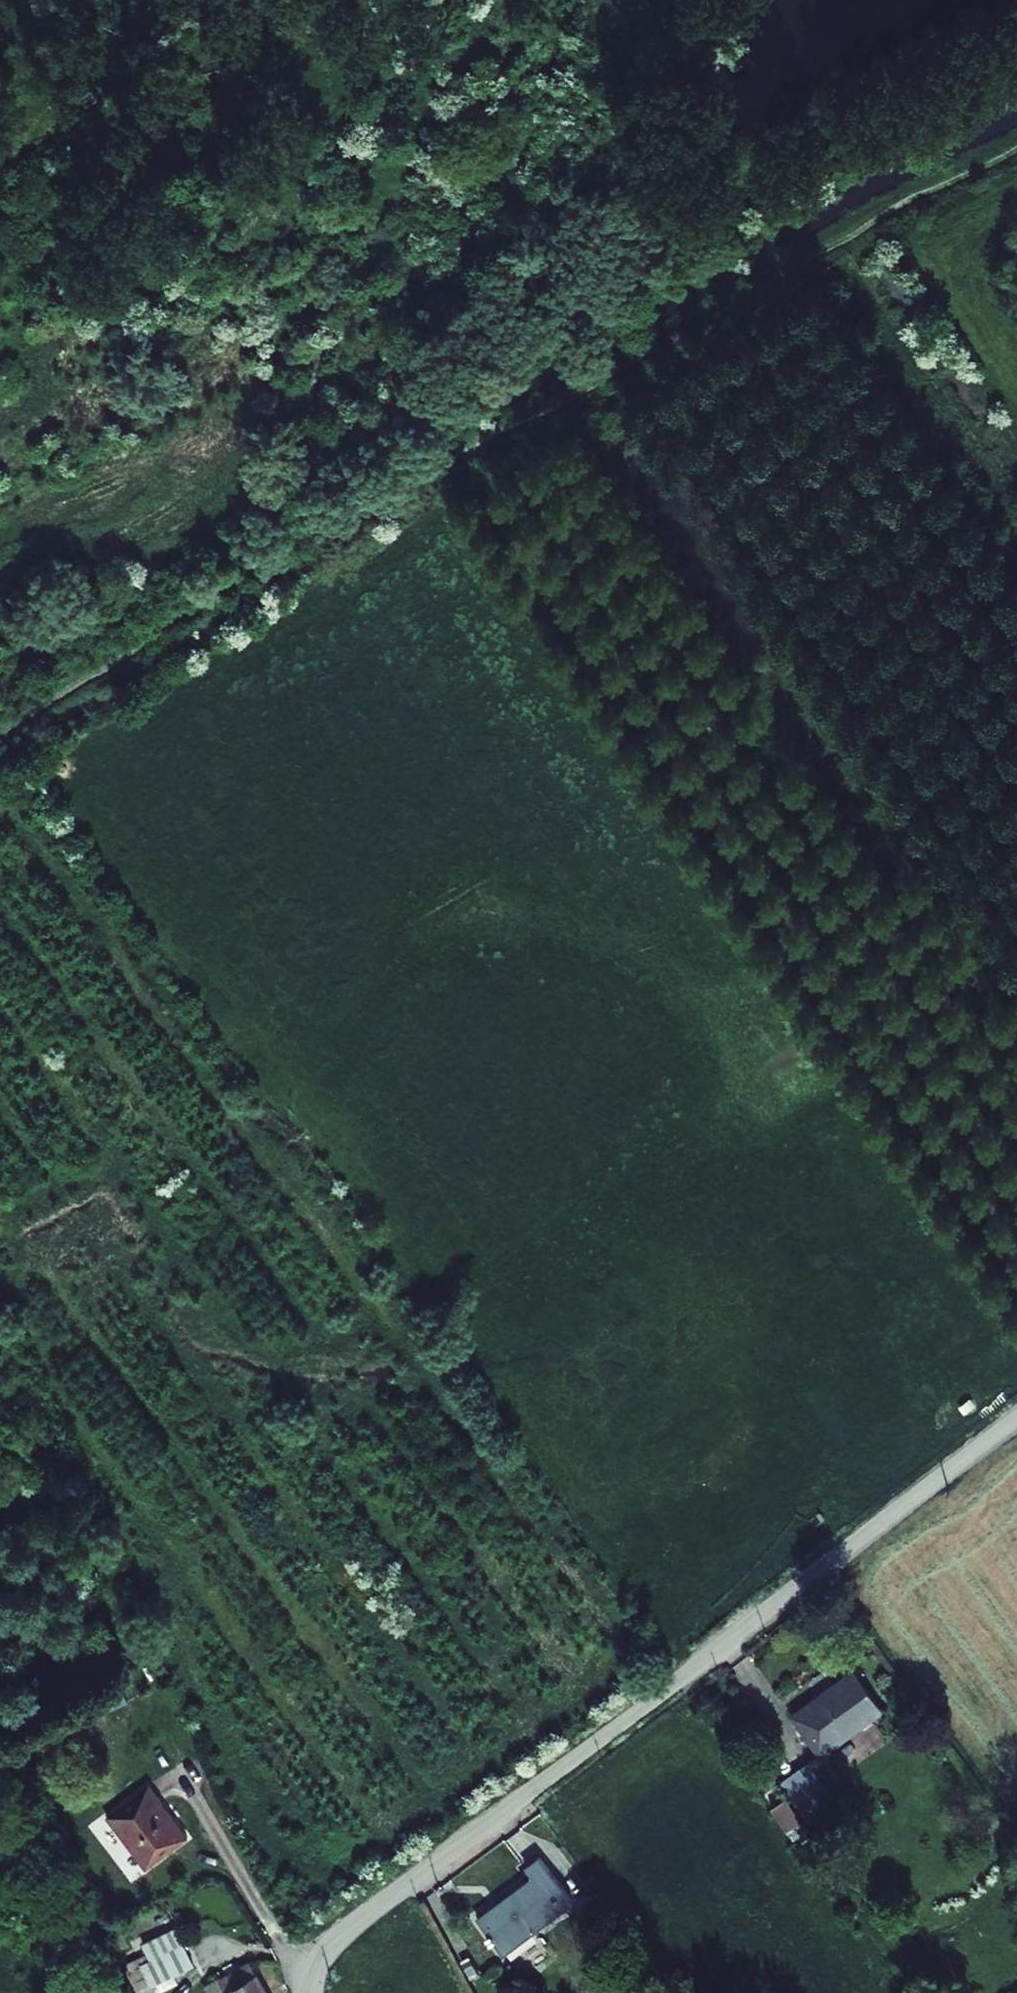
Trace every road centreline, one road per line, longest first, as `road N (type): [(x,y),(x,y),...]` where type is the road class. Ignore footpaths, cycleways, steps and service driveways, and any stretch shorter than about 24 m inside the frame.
road 1 (residential): [(311,1992),(331,1947),(356,1922),(1016,1417)]

